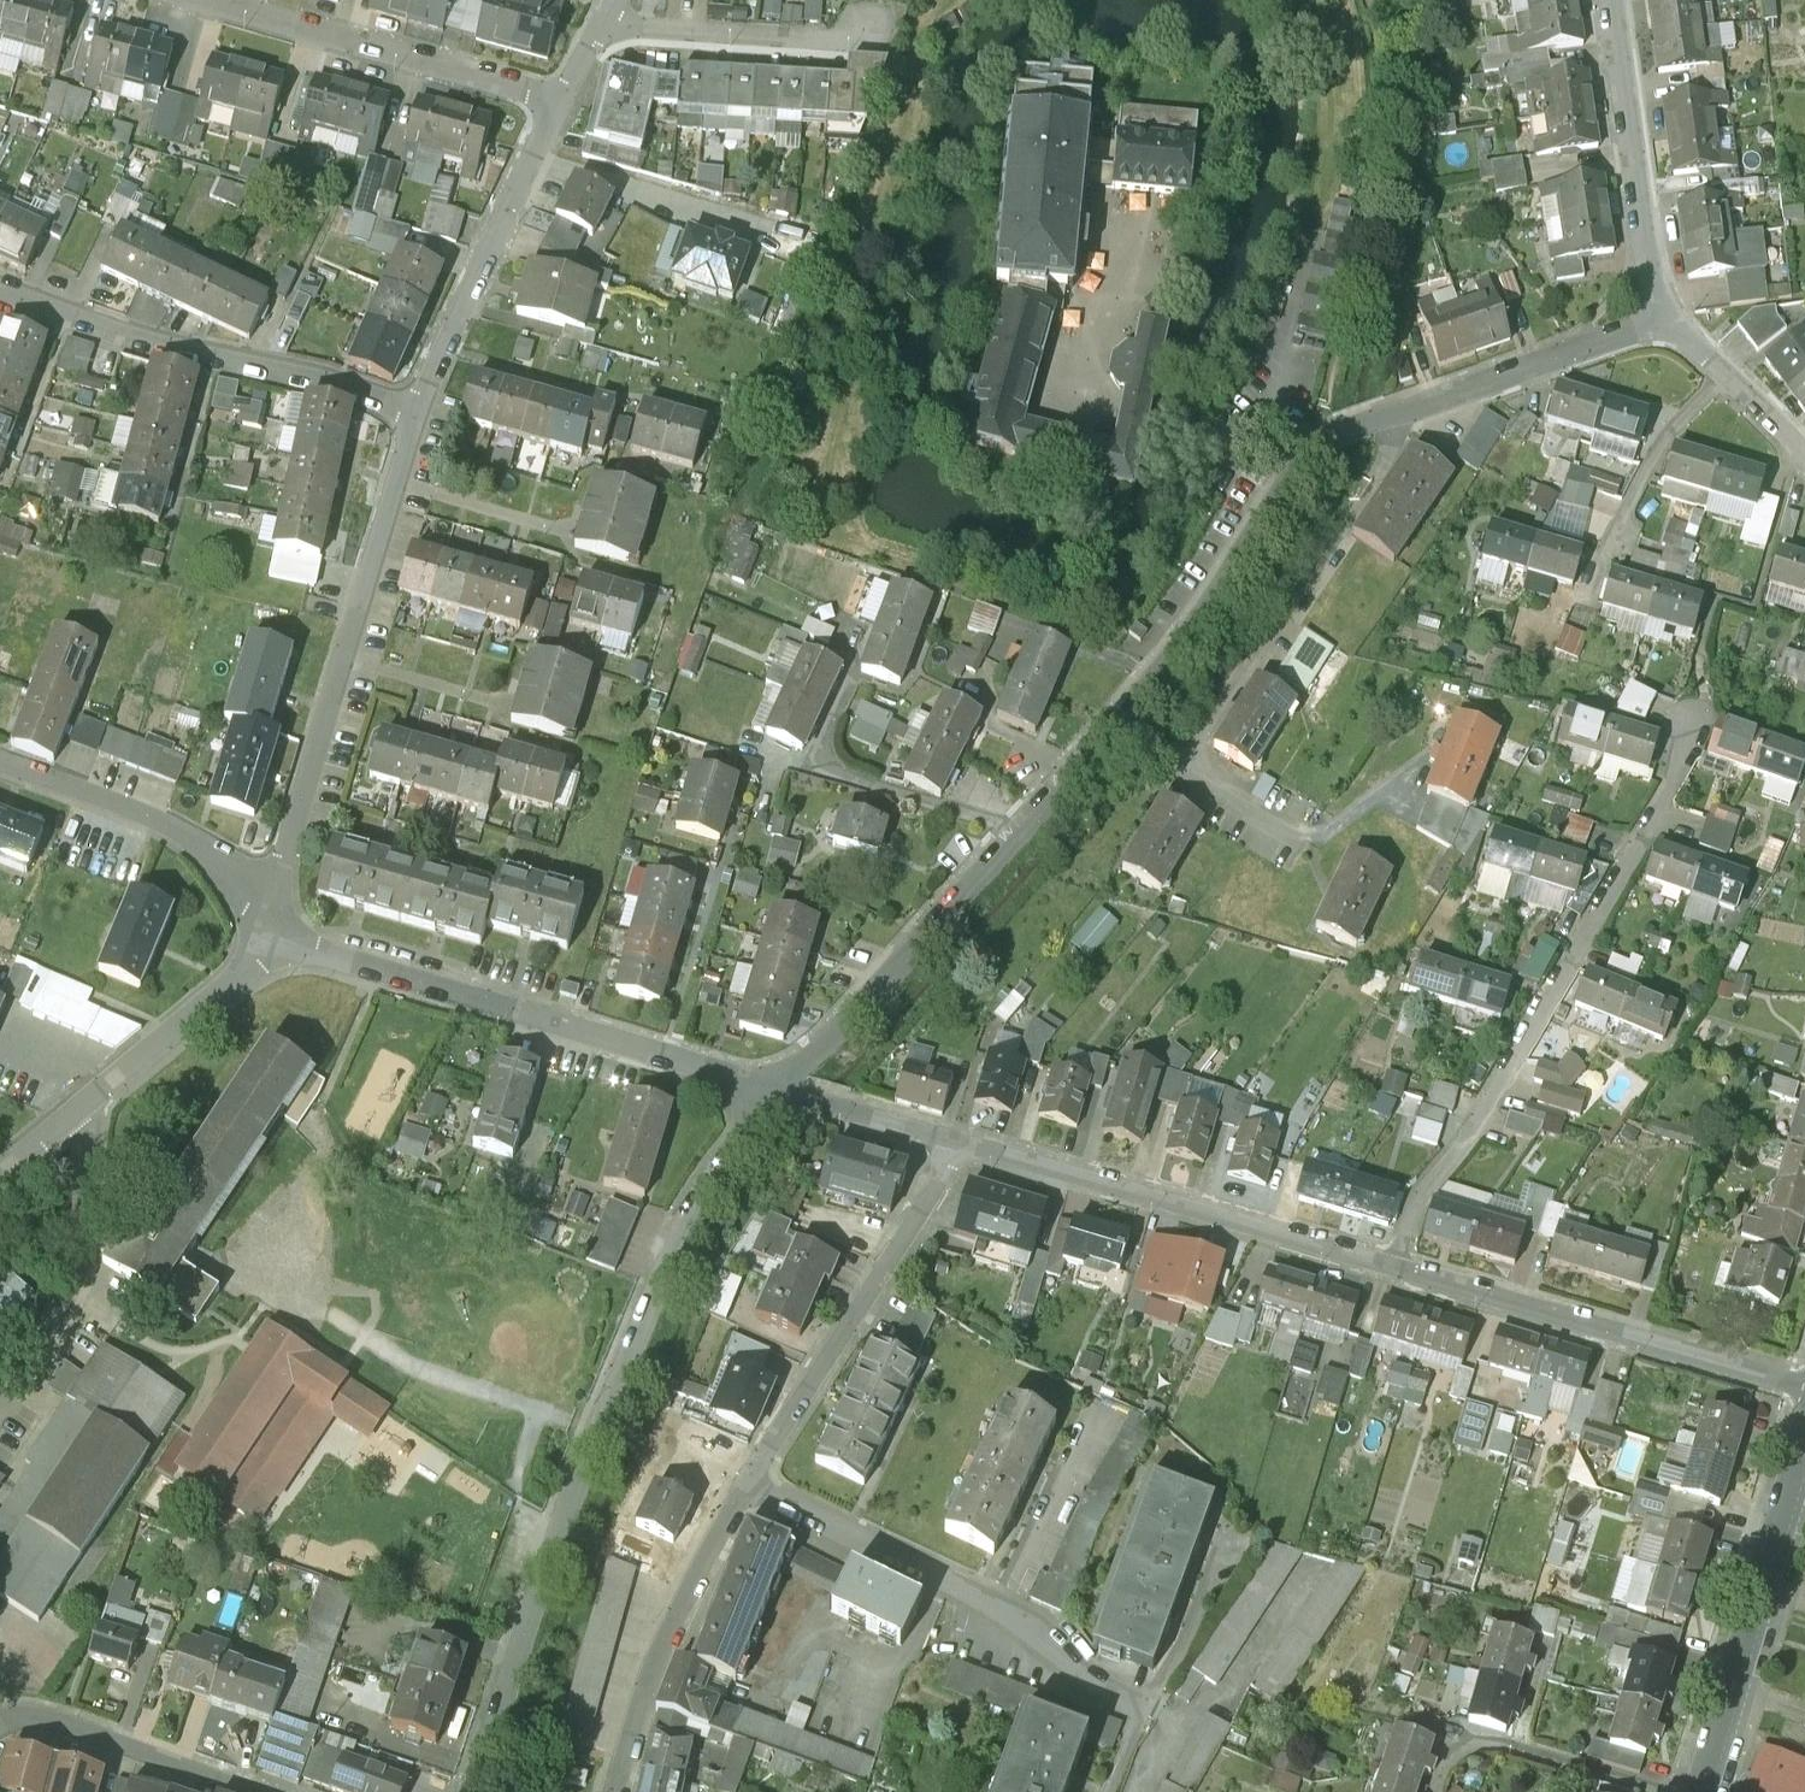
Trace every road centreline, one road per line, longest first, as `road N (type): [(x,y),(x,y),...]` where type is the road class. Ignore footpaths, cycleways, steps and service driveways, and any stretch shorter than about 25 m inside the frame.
road 1 (residential): [(769,1094),(1017,831),(1326,439),(1664,323)]
road 2 (residential): [(1804,1391),(960,1146)]
road 3 (residential): [(769,1094),(700,1196),(513,1656),(471,1791)]
road 4 (residential): [(414,406),(269,920)]
road 5 (residential): [(769,1094),(317,960),(269,920)]
road 6 (residential): [(741,1487),(998,1610),(1109,1693),(1176,1724)]
road 7 (residential): [(0,286),(129,333),(414,406)]
road 8 (residential): [(741,1487),(960,1146)]
road 9 (residential): [(269,920),(242,978),(0,1176)]
road 10 (tertiary): [(1707,1791),(1804,1441)]
road 11 (residential): [(210,0),(492,74),(557,104)]
road 12 (residential): [(557,104),(414,406)]
road 13 (residential): [(613,1791),(652,1663),(741,1487)]
road 14 (residential): [(1664,323),(1618,0)]
road 15 (residential): [(269,920),(221,869),(172,835),(0,764)]
road 16 (residential): [(600,26),(876,44)]
road 17 (residential): [(246,1791),(70,1730),(13,1718),(0,1730)]
road 18 (residential): [(960,1146),(769,1094)]
road 19 (residential): [(1664,323),(1804,446)]

